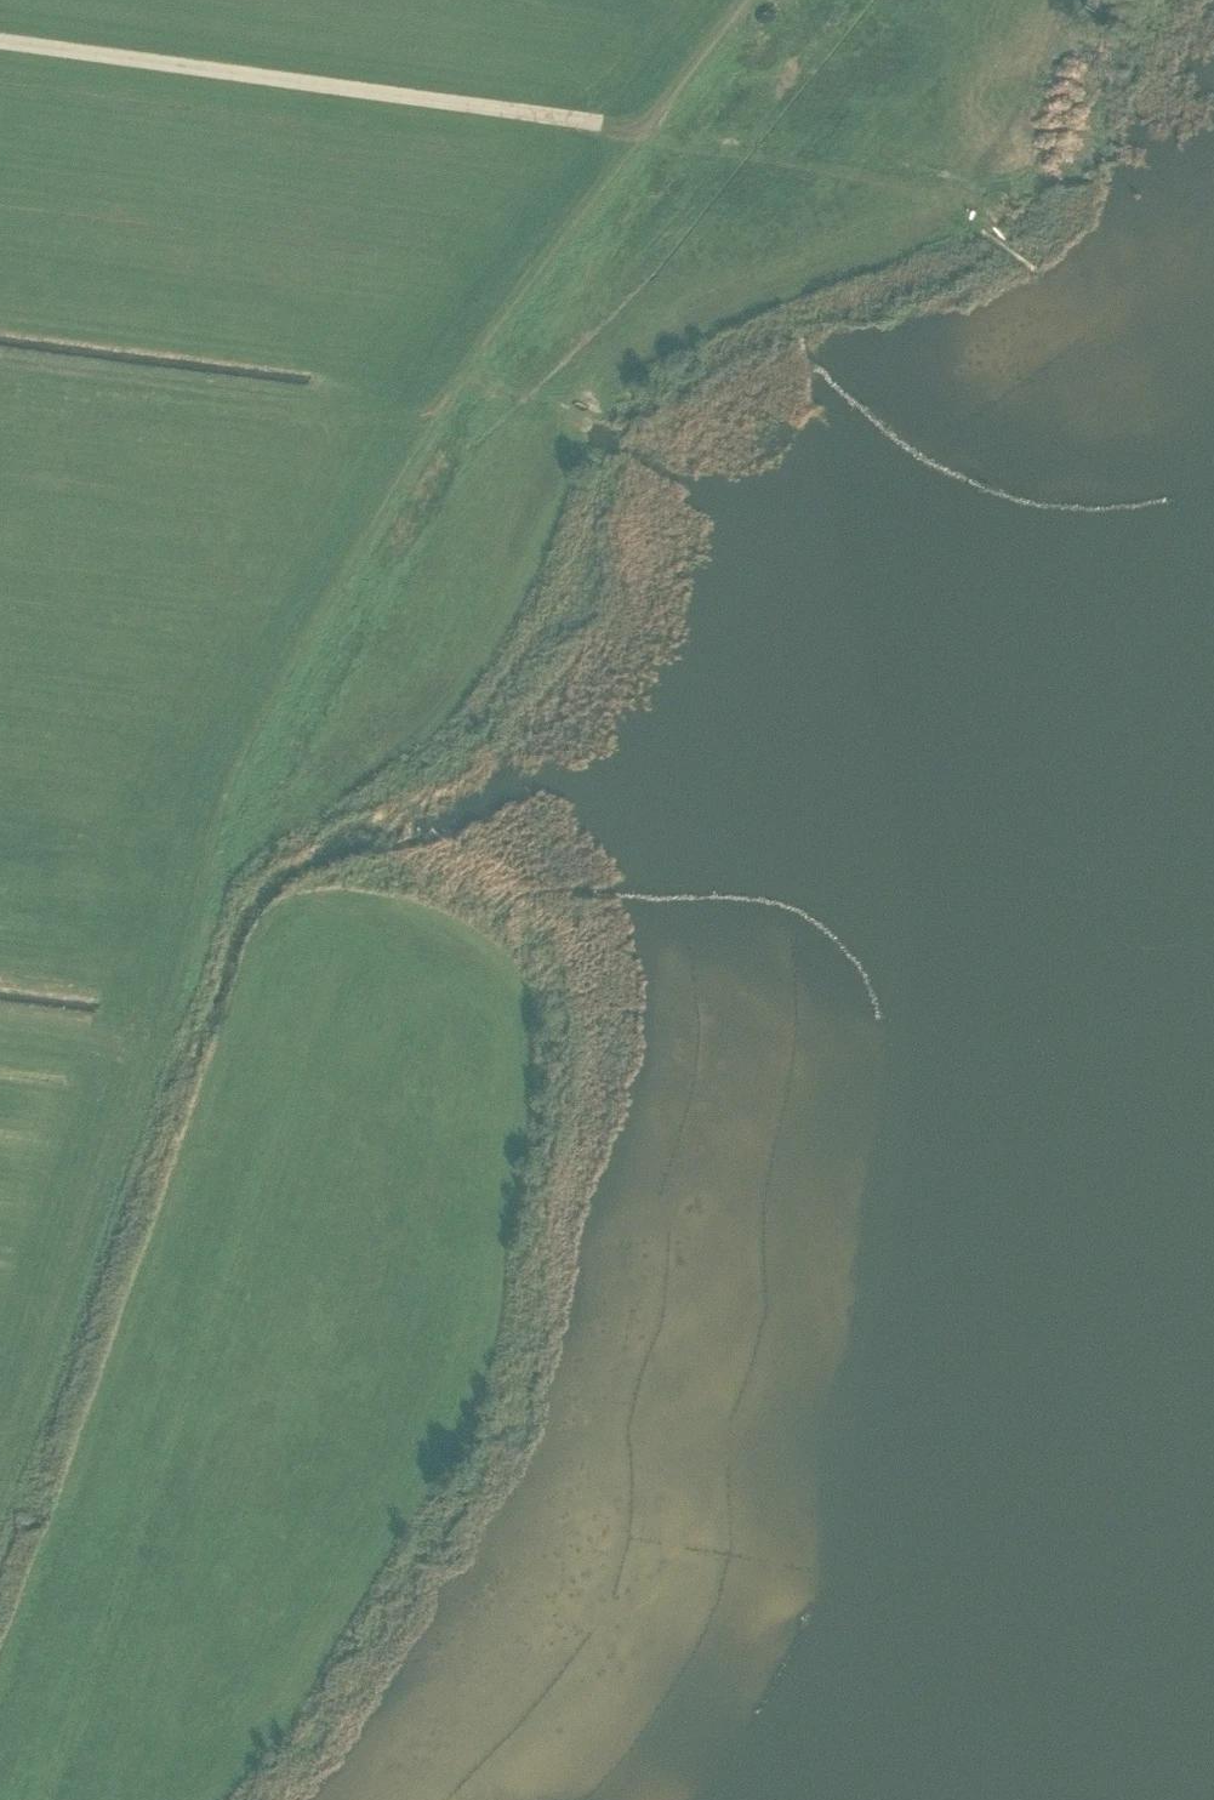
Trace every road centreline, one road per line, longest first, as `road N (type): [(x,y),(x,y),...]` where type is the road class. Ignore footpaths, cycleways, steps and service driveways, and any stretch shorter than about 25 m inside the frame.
road 1 (track): [(0,42),(600,122)]

